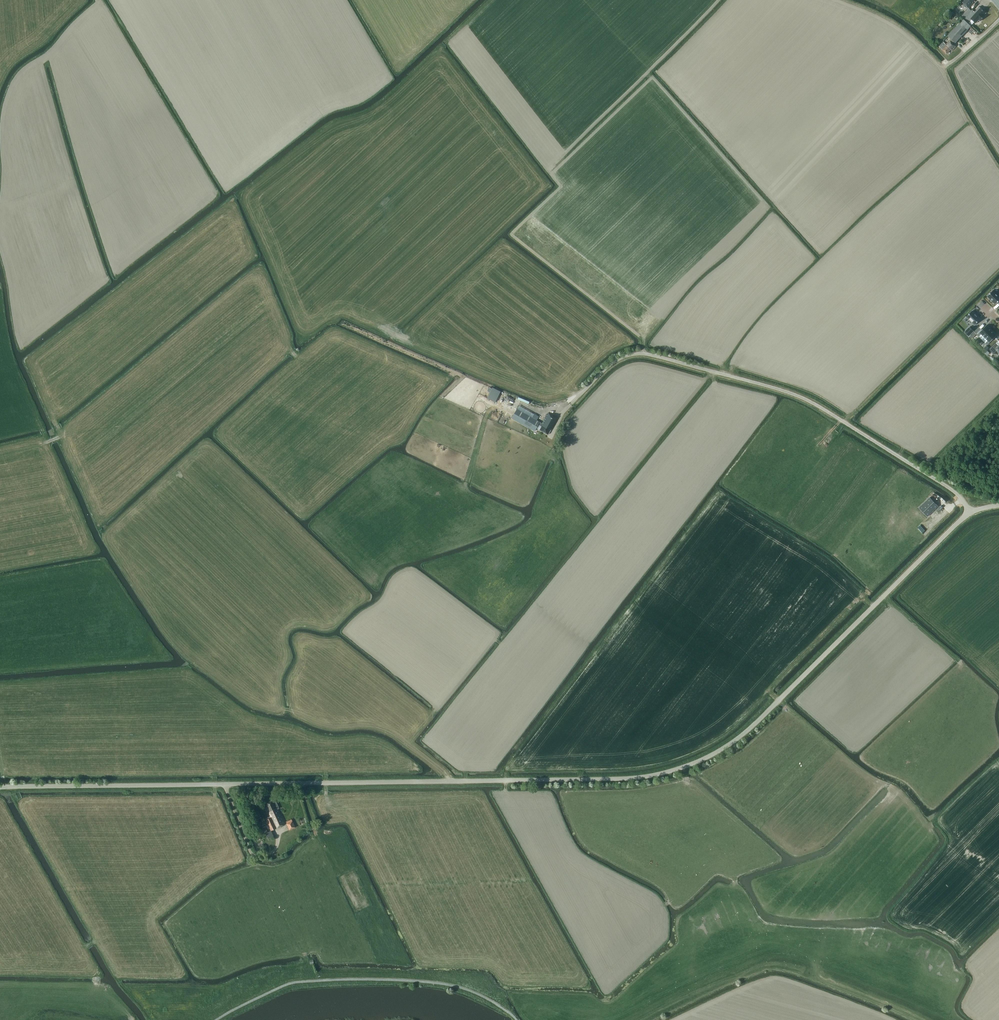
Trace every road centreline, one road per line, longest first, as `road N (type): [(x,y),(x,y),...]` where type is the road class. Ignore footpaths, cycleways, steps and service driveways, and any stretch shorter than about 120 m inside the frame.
road 1 (unclassified): [(0,787),(666,772),(748,730),(969,514)]
road 2 (unclassified): [(969,514),(951,489),(809,401),(655,355),(613,361),(571,404)]

